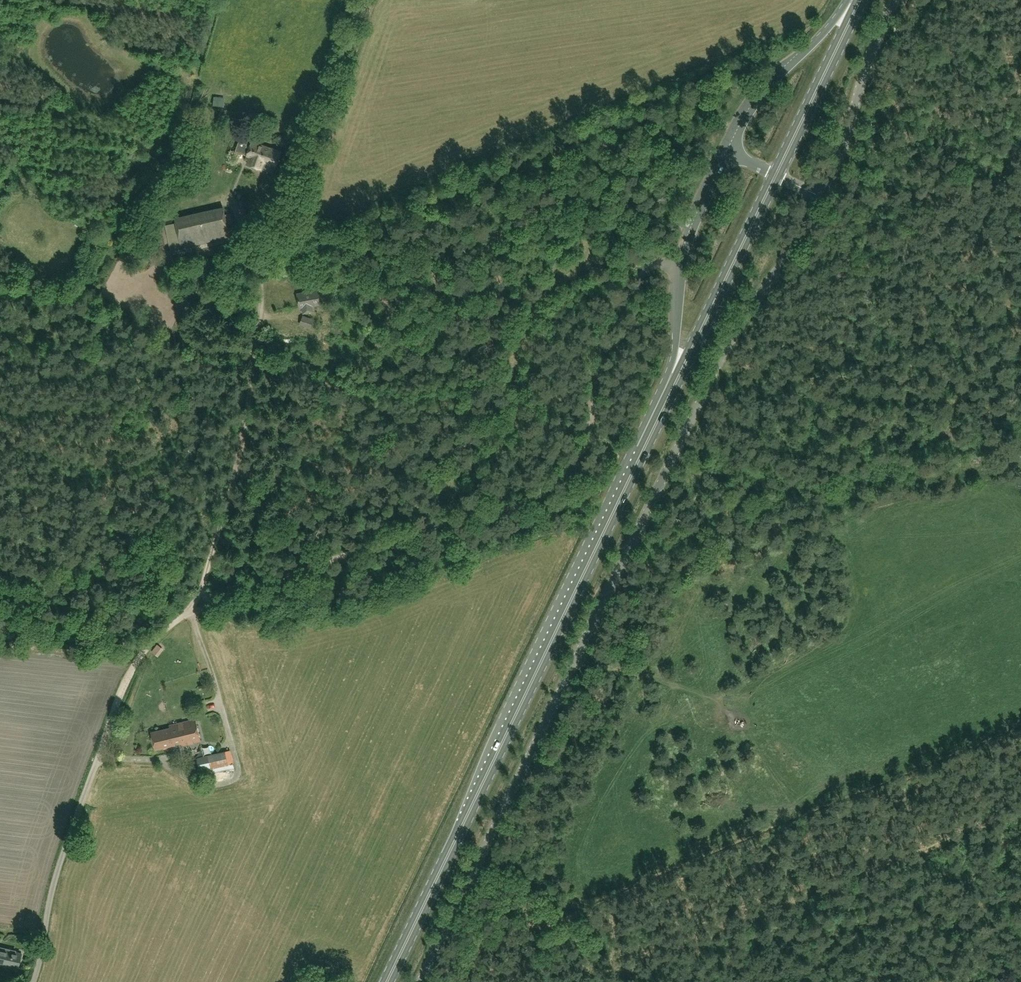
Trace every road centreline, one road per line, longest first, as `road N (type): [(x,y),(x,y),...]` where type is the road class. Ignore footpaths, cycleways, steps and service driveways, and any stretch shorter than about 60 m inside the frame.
road 1 (unclassified): [(419,981),(723,352),(820,196)]
road 2 (track): [(0,612),(144,649),(189,610),(231,608),(285,576),(519,505),(565,472),(586,440),(600,337),(635,283),(658,264),(681,266)]
road 3 (primary): [(387,981),(663,408)]
road 4 (unclassified): [(33,981),(55,881),(144,649)]
road 5 (track): [(263,316),(260,250),(285,226),(367,0)]
road 6 (primary): [(663,408),(776,175)]
road 7 (unclassified): [(820,196),(896,0)]
road 8 (primary): [(855,0),(768,87),(726,152)]
road 9 (primary): [(776,175),(858,0)]
road 10 (primary): [(681,266),(663,408)]
road 11 (unclassified): [(726,152),(681,266)]

